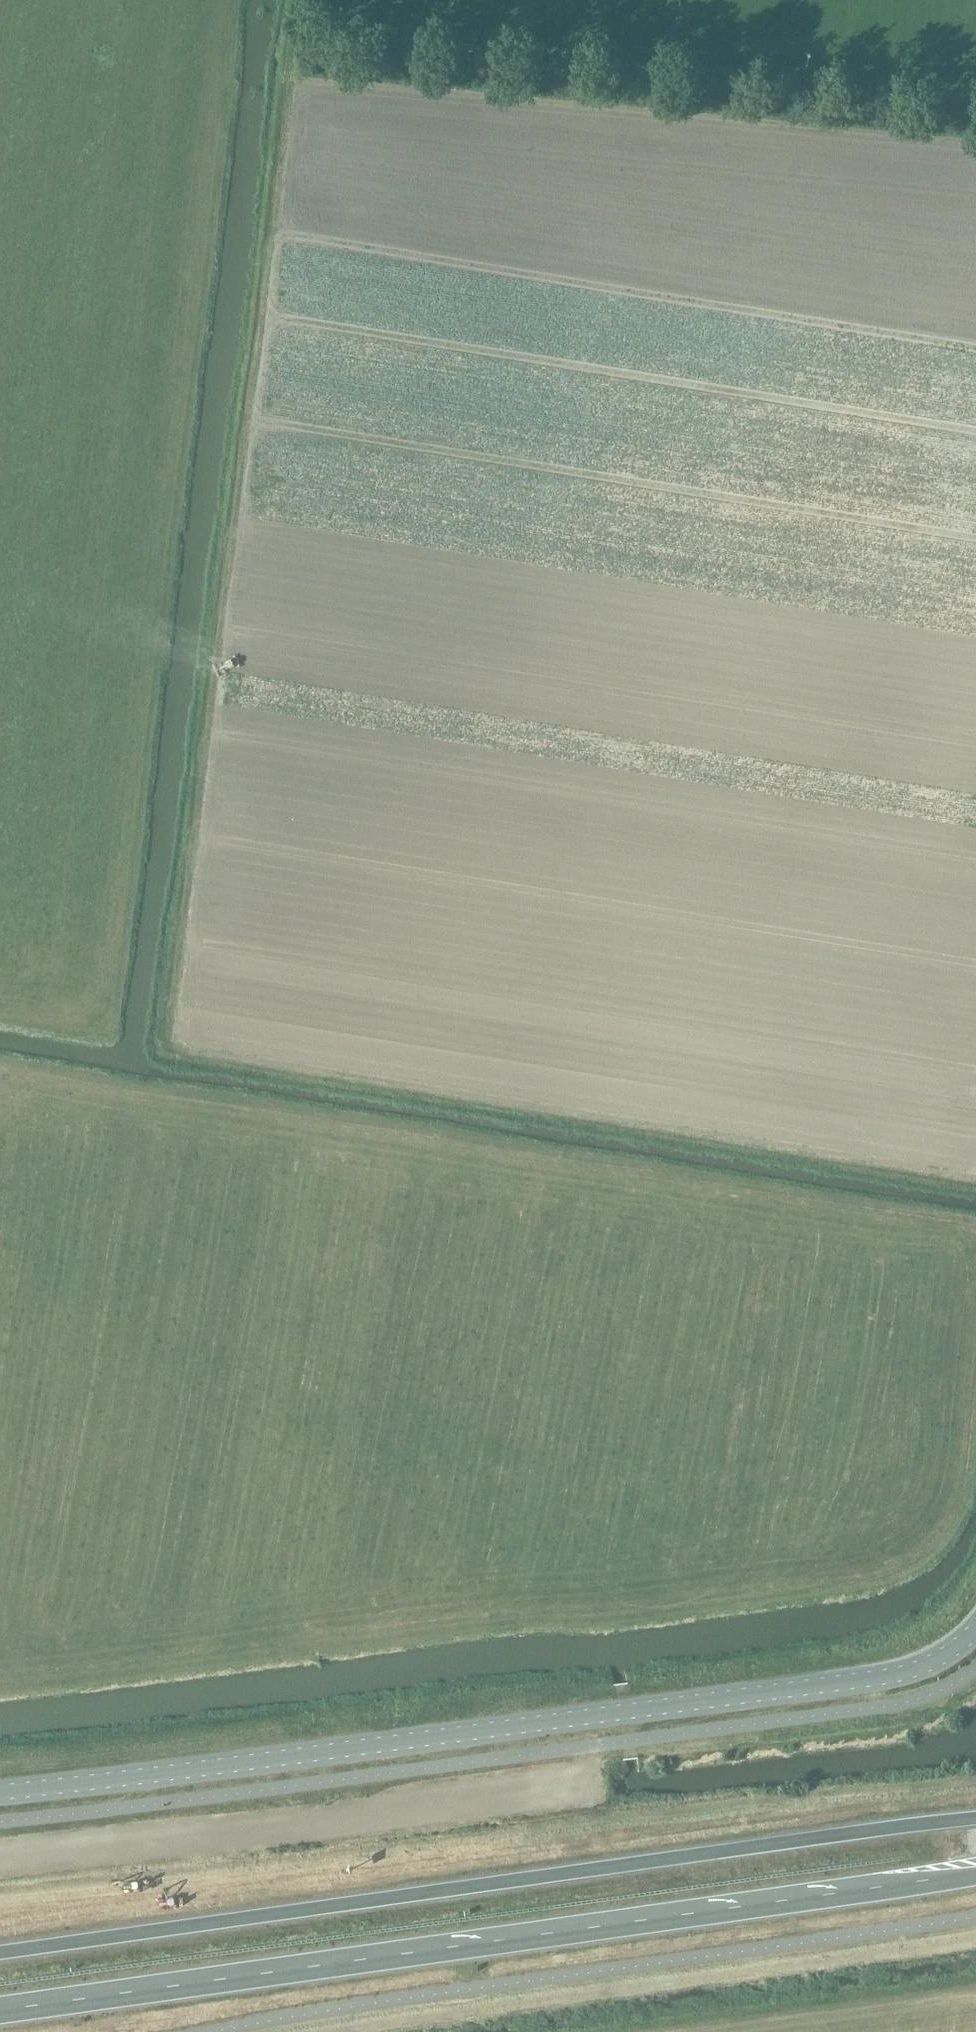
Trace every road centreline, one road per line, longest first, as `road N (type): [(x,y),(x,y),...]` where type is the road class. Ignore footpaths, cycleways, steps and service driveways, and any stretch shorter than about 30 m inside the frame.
road 1 (tertiary): [(975,1628),(927,1664),(890,1676),(0,1791)]
road 2 (trunk): [(0,2008),(970,1877)]
road 3 (trunk): [(961,1820),(0,1951)]

